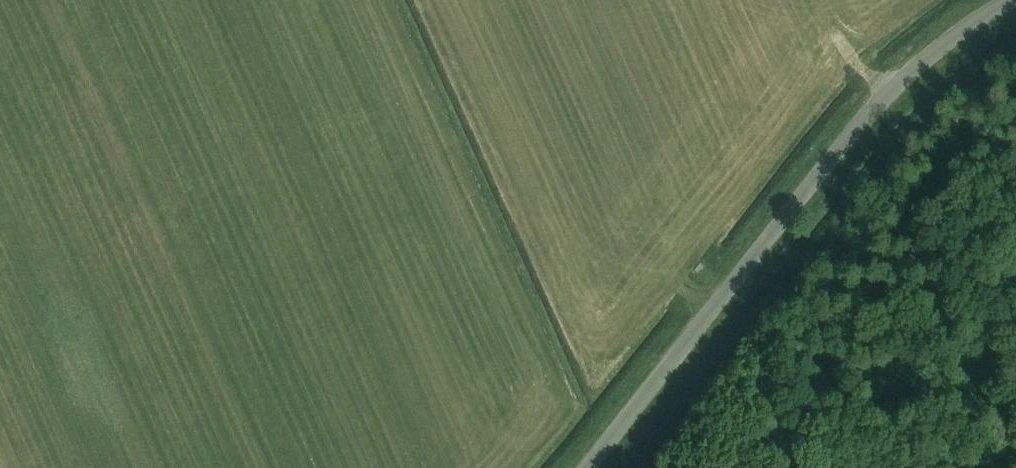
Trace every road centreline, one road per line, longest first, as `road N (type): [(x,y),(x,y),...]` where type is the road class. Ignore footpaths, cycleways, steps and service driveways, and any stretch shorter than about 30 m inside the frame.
road 1 (unclassified): [(587,467),(886,92),(1015,1)]

